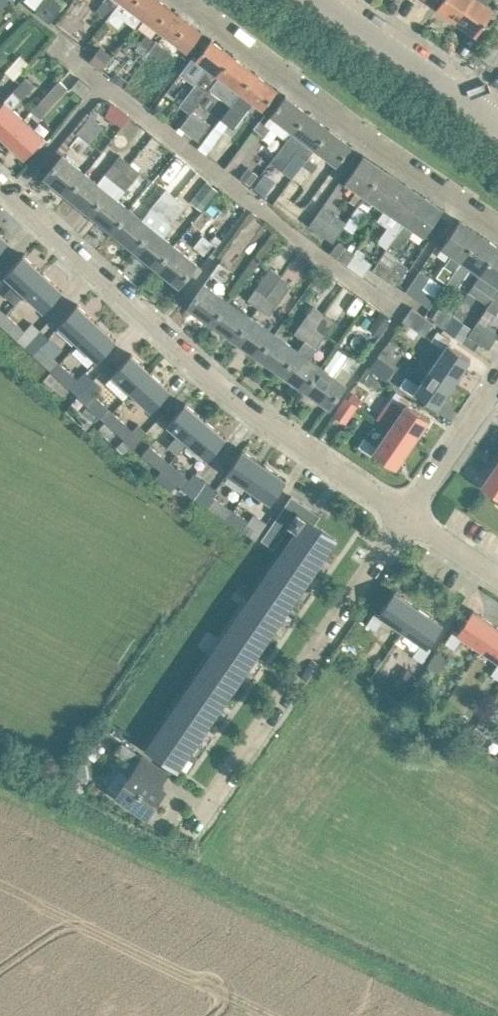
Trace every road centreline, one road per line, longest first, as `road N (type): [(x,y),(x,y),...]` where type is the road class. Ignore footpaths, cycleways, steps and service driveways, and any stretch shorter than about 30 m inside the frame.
road 1 (residential): [(406,515),(230,396),(0,185)]
road 2 (residential): [(188,834),(406,515)]
road 3 (residential): [(497,226),(186,0)]
road 4 (tertiary): [(474,109),(314,0)]
road 5 (residential): [(406,515),(497,384)]

